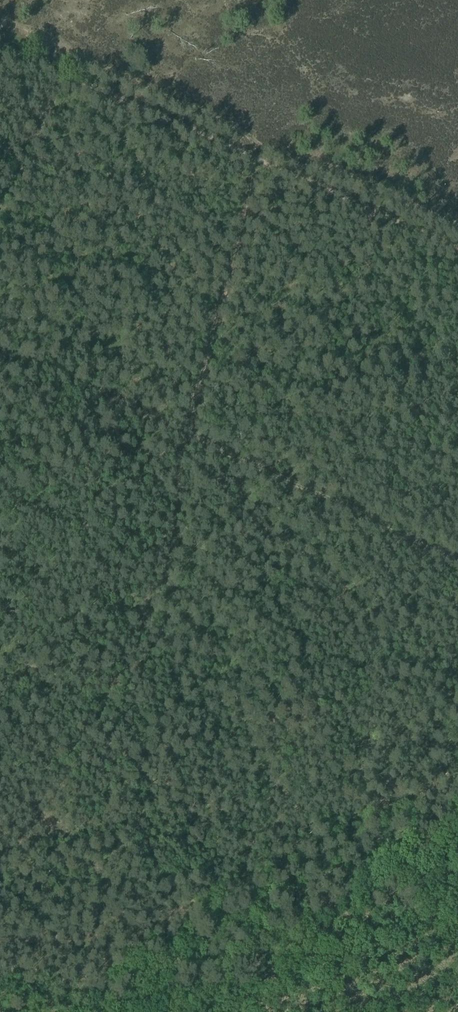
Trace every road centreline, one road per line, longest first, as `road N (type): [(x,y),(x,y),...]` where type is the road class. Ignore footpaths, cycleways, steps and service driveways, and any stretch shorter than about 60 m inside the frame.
road 1 (track): [(457,569),(179,436),(239,237),(250,156)]

